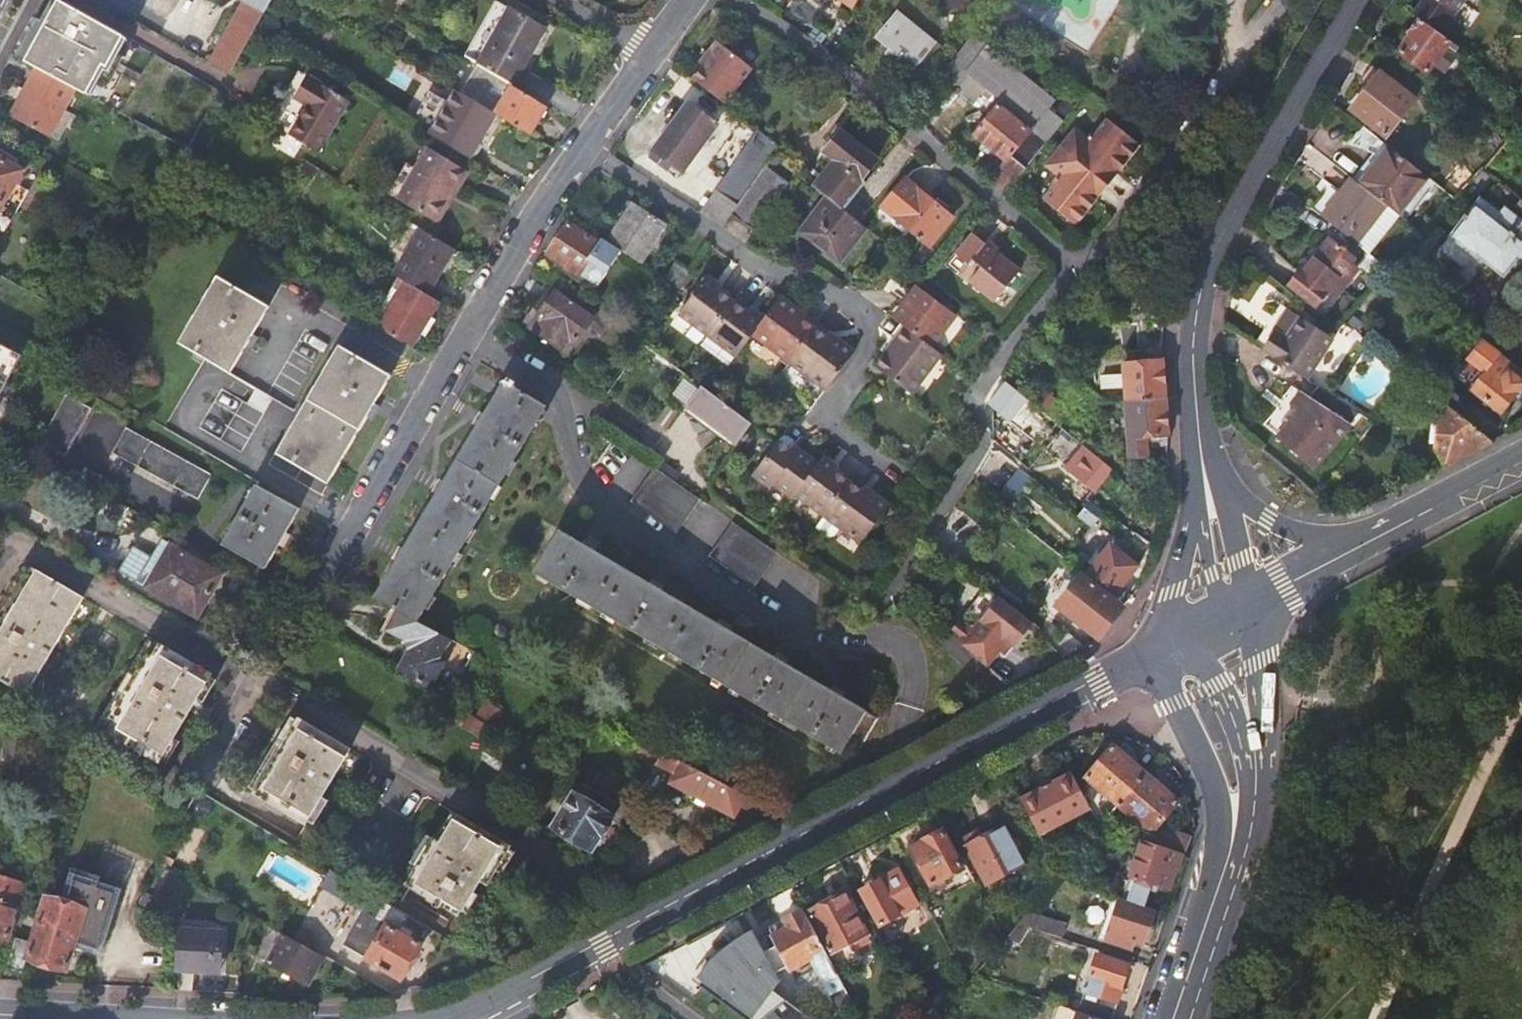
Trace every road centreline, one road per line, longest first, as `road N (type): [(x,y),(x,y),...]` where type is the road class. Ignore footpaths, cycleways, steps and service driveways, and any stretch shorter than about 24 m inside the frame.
road 1 (secondary): [(441,1018),(1159,652)]
road 2 (residential): [(584,148),(770,273),(816,281),(861,313),(868,352),(819,419),(889,469)]
road 3 (residential): [(584,148),(464,335),(334,567)]
road 4 (secondary): [(1359,0),(1211,257),(1198,325),(1201,423)]
road 5 (residential): [(733,0),(1075,265)]
road 6 (residential): [(1287,0),(1111,237),(1075,265)]
road 7 (residential): [(1075,265),(977,390),(984,439),(919,542)]
road 8 (secondary): [(1159,652),(1234,849)]
road 9 (secondary): [(1521,462),(1348,553)]
road 10 (secondary): [(1259,782),(1265,698),(1251,604)]
road 11 (secondary): [(1176,1018),(1234,849)]
road 12 (secondary): [(1259,782),(1195,633)]
road 13 (secondary): [(1201,526),(1159,652)]
road 14 (secondary): [(1348,553),(1233,498)]

